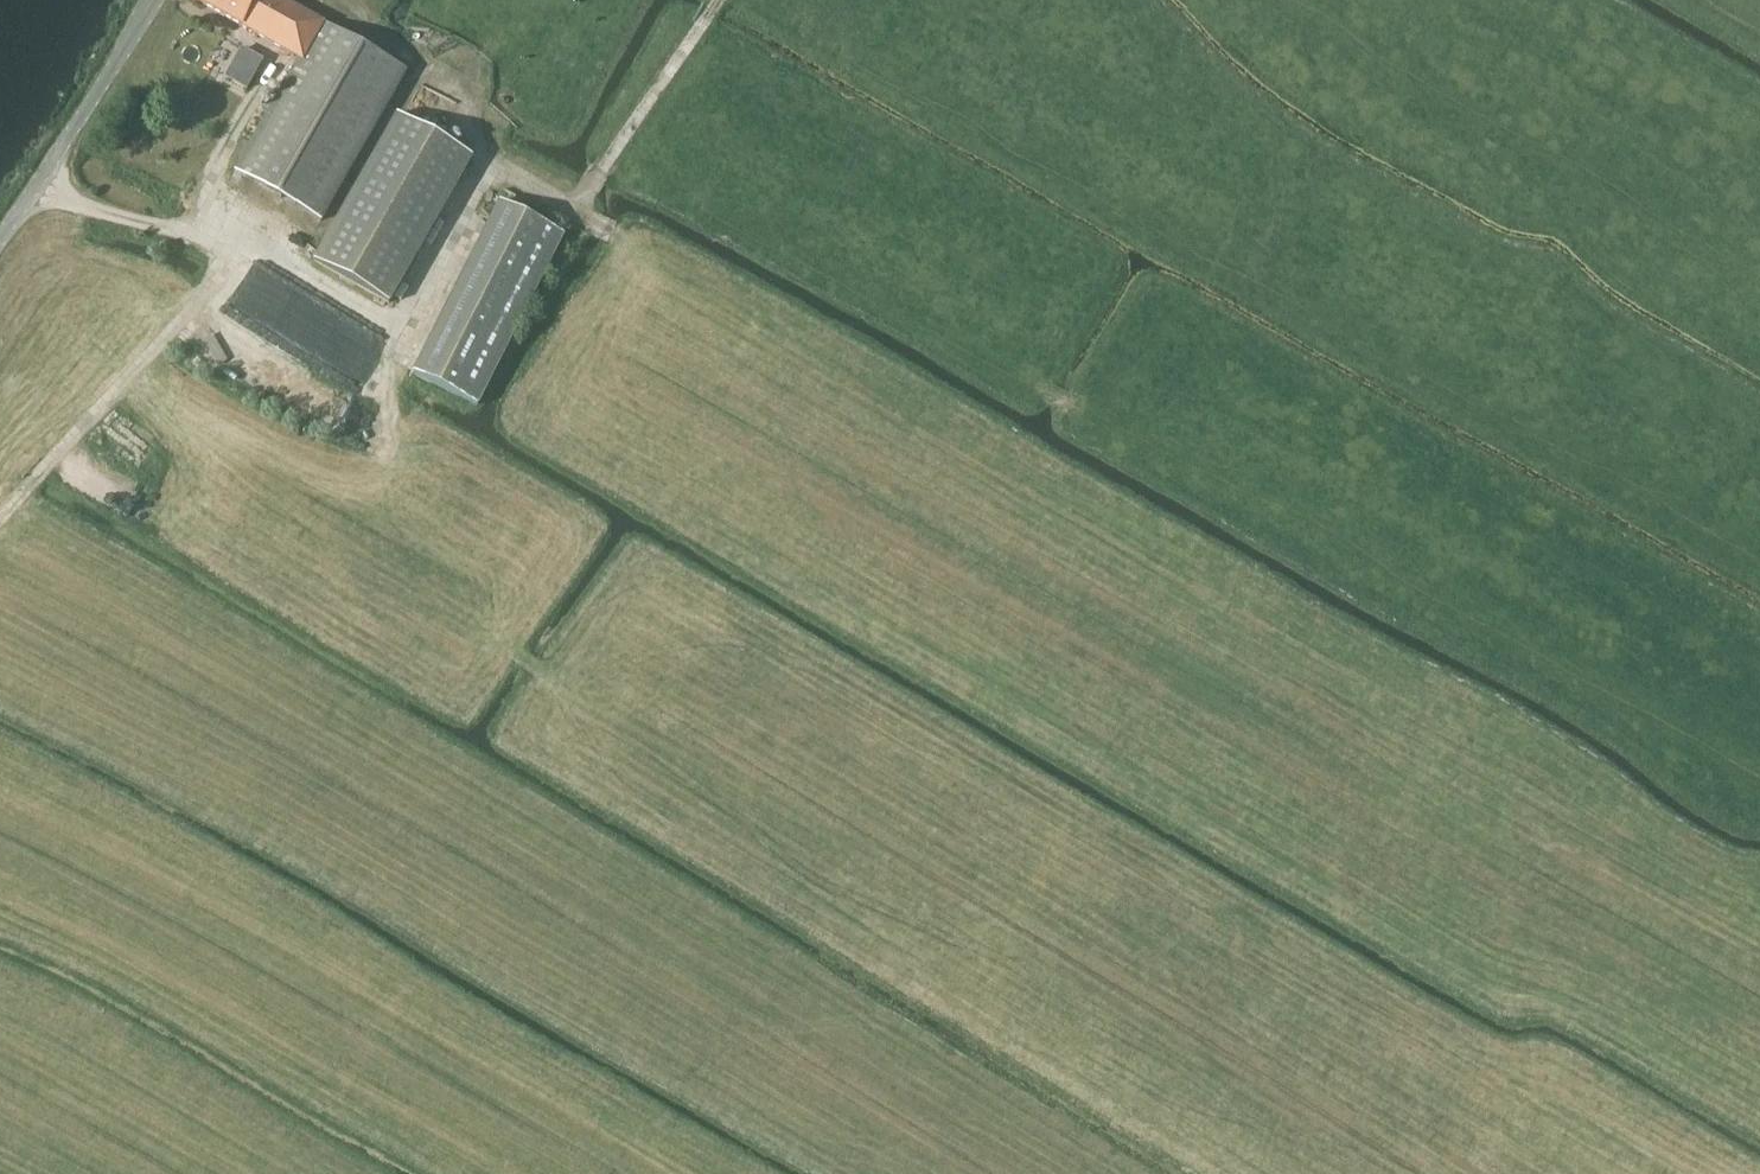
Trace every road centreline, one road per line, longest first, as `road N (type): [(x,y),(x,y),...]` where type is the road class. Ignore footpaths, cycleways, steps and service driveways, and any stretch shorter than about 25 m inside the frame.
road 1 (track): [(39,188),(76,206),(241,250),(403,322),(487,174),(548,205),(585,193),(718,0)]
road 2 (track): [(0,518),(216,291),(241,250),(215,176),(282,61),(176,0)]
road 3 (unclassified): [(0,246),(159,0)]

